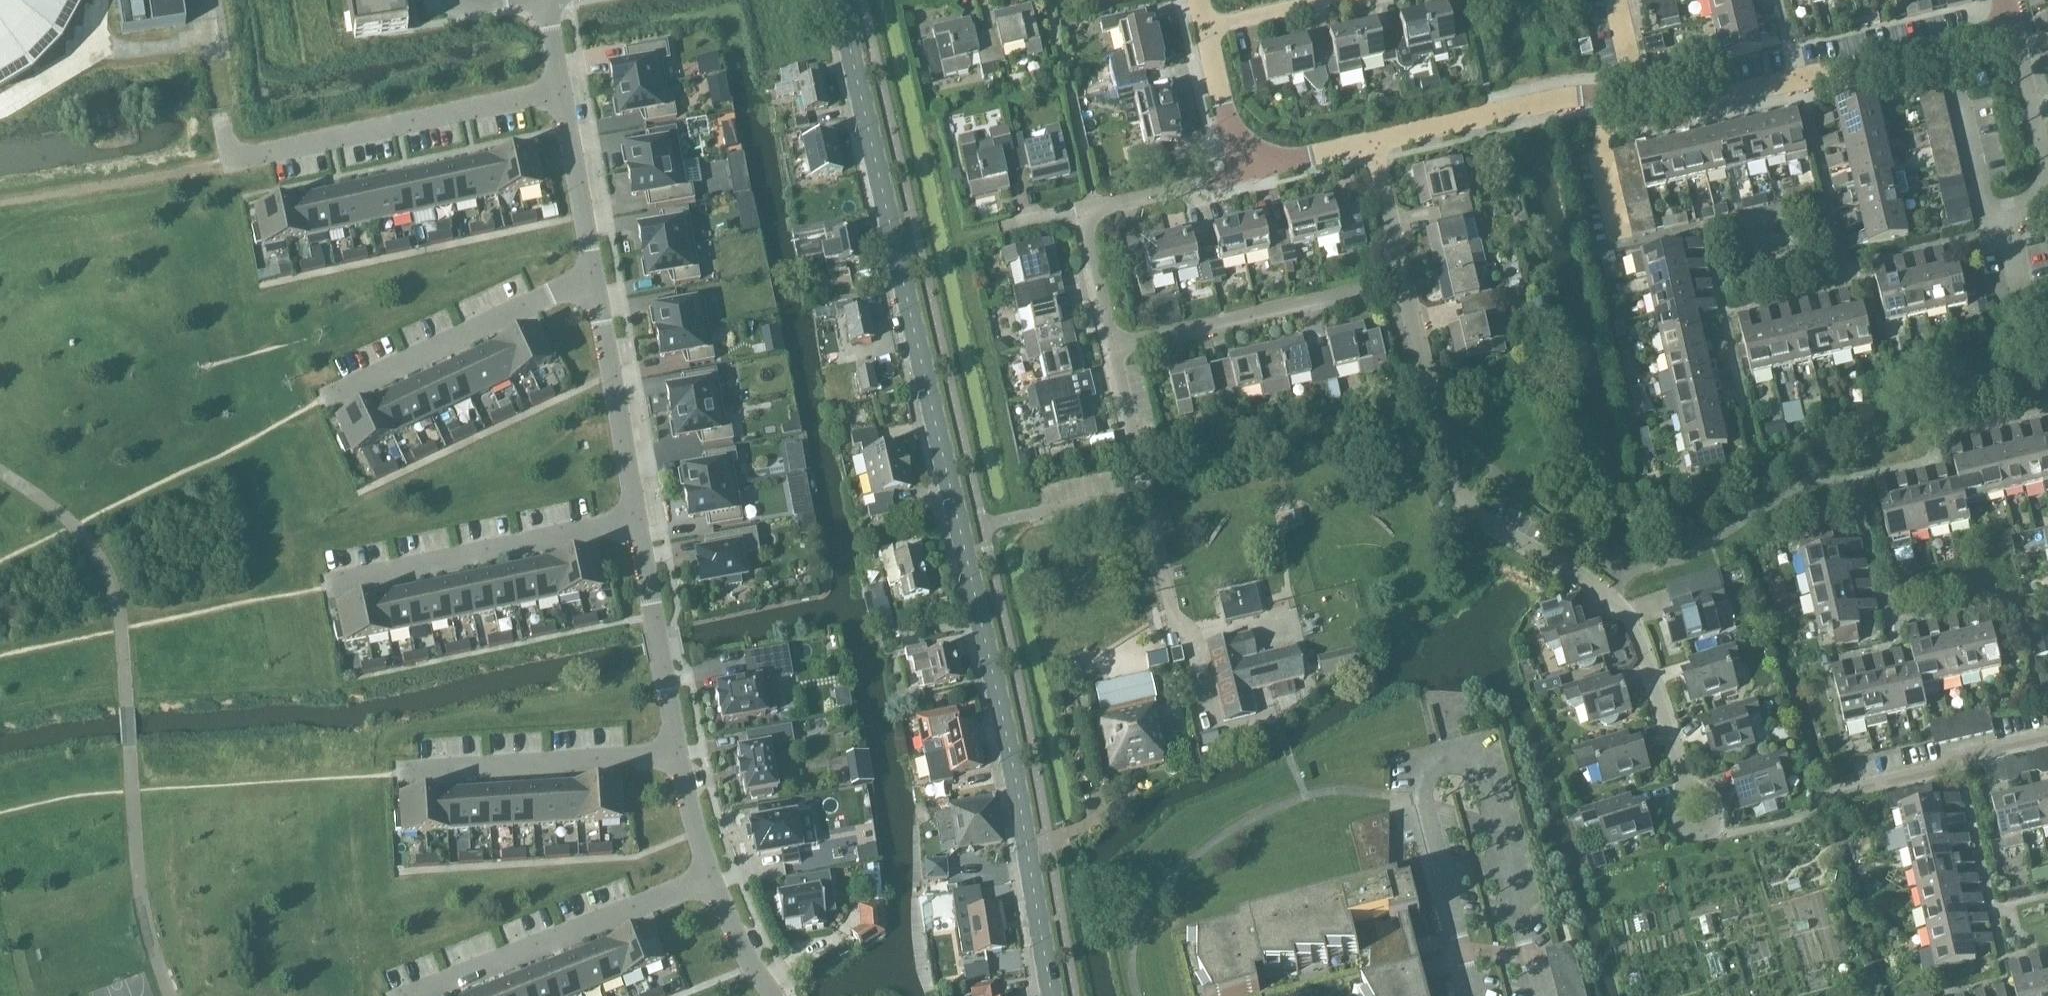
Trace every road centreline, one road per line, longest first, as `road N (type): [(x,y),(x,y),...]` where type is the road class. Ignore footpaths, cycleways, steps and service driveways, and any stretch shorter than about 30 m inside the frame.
road 1 (tertiary): [(1054,995),(998,691),(840,0)]
road 2 (residential): [(1371,142),(1578,96),(1718,97),(2013,30)]
road 3 (residential): [(1695,813),(1638,629),(1595,587),(1509,540),(1466,504),(1433,410),(1403,281)]
road 4 (residential): [(560,94),(221,164)]
road 5 (residential): [(711,880),(412,995)]
road 6 (residential): [(636,518),(330,586)]
road 7 (residential): [(595,276),(318,402)]
road 8 (residential): [(1112,347),(1403,281)]
road 9 (residential): [(678,753),(397,775)]
road 10 (track): [(203,0),(209,40),(99,51),(0,109)]
road 11 (residential): [(1031,515),(1146,490),(1112,347)]
road 12 (residential): [(595,276),(636,518)]
road 13 (residential): [(636,518),(678,753)]
road 14 (residential): [(2005,211),(2041,199),(2046,179),(2013,30)]
road 15 (residential): [(1855,791),(2047,736)]
road 16 (residential): [(560,94),(595,276)]
road 17 (residential): [(1081,210),(1241,172)]
road 18 (residential): [(1241,172),(1206,28)]
road 19 (residential): [(1403,281),(1371,142)]
road 20 (residential): [(1112,347),(1081,210)]
road 21 (residential): [(1241,172),(1371,142)]
road 22 (residential): [(678,753),(711,880)]
road 23 (residential): [(711,880),(773,995)]
road 24 (residential): [(2005,211),(1983,200),(1960,97)]
road 25 (residential): [(1206,28),(1322,0)]

